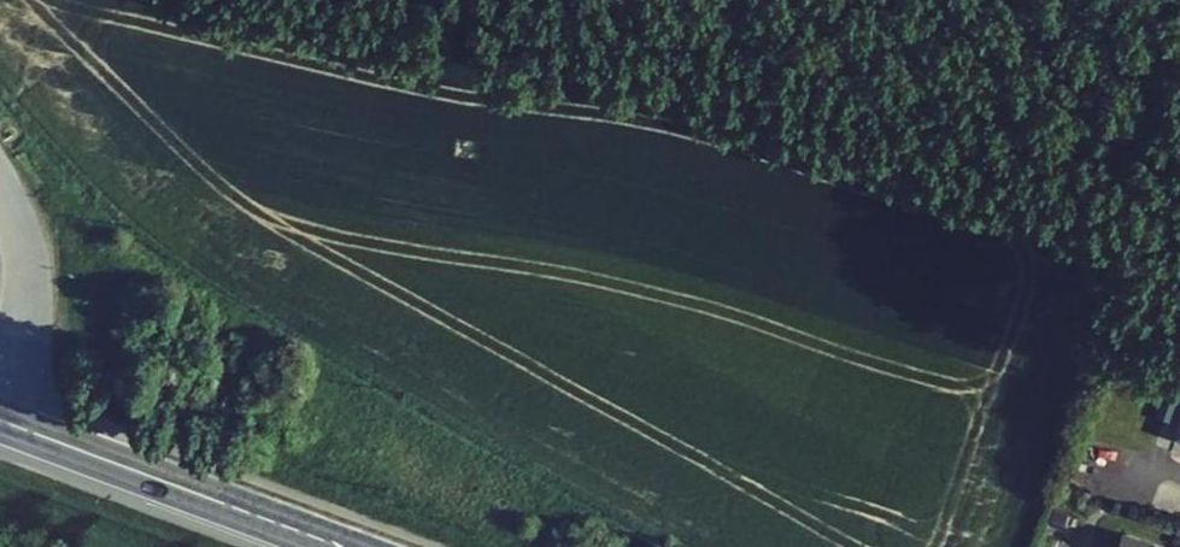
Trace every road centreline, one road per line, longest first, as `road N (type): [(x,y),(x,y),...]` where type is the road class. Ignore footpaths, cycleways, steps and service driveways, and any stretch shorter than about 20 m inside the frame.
road 1 (primary): [(0,423),(338,546)]
road 2 (unclassified): [(0,187),(28,266),(32,307),(0,411)]

